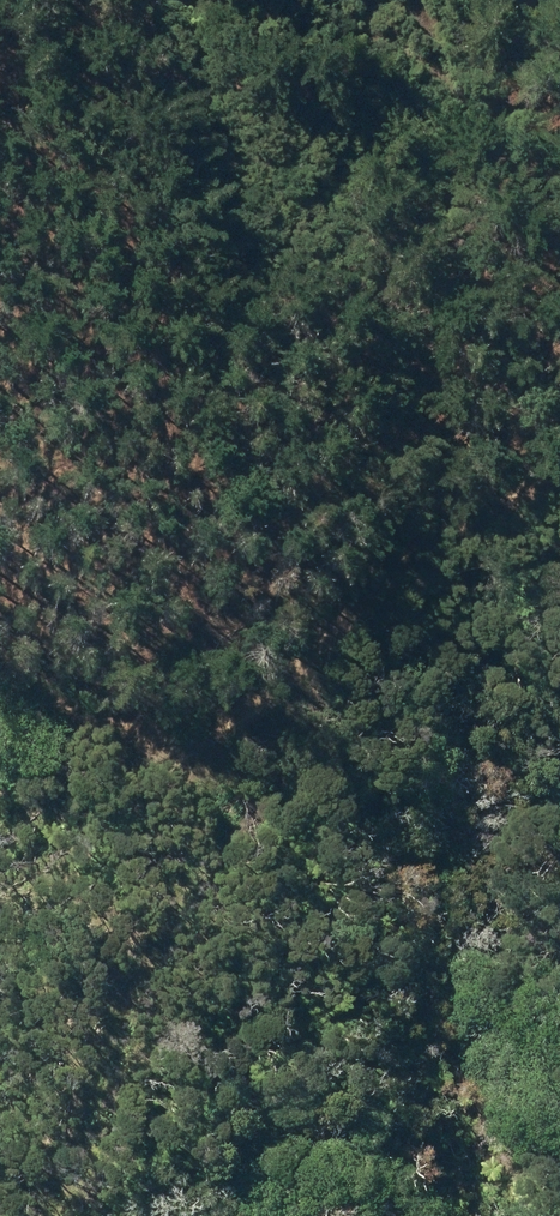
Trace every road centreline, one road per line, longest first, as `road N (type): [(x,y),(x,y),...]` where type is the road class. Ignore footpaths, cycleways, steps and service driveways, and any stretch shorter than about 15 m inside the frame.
road 1 (track): [(559,517),(318,637),(185,765),(0,708)]
road 2 (track): [(185,765),(148,971),(23,1215)]
road 3 (track): [(559,343),(447,0)]

